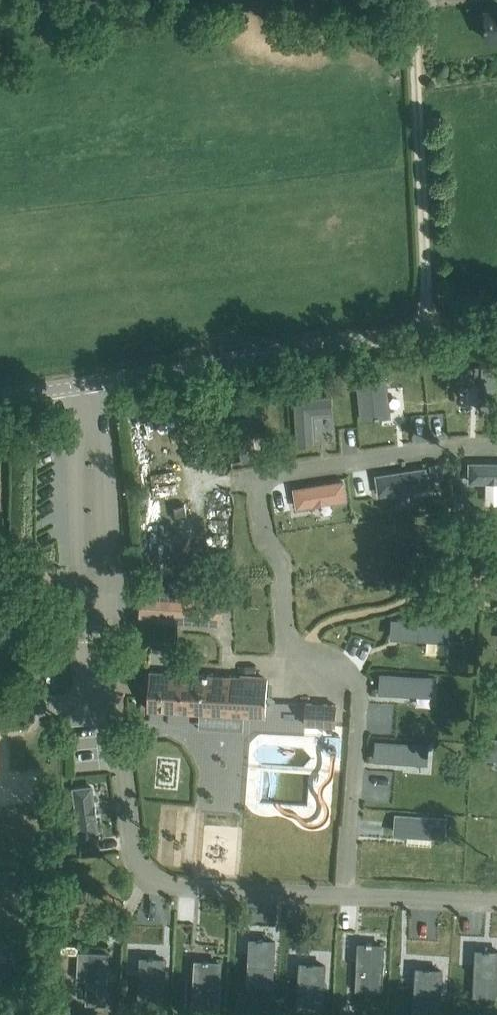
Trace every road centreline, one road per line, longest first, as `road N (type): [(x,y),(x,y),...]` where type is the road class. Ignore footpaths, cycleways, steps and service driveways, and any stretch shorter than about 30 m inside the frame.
road 1 (unclassified): [(90,382),(496,330)]
road 2 (residential): [(90,382),(123,771)]
road 3 (track): [(414,0),(432,333)]

